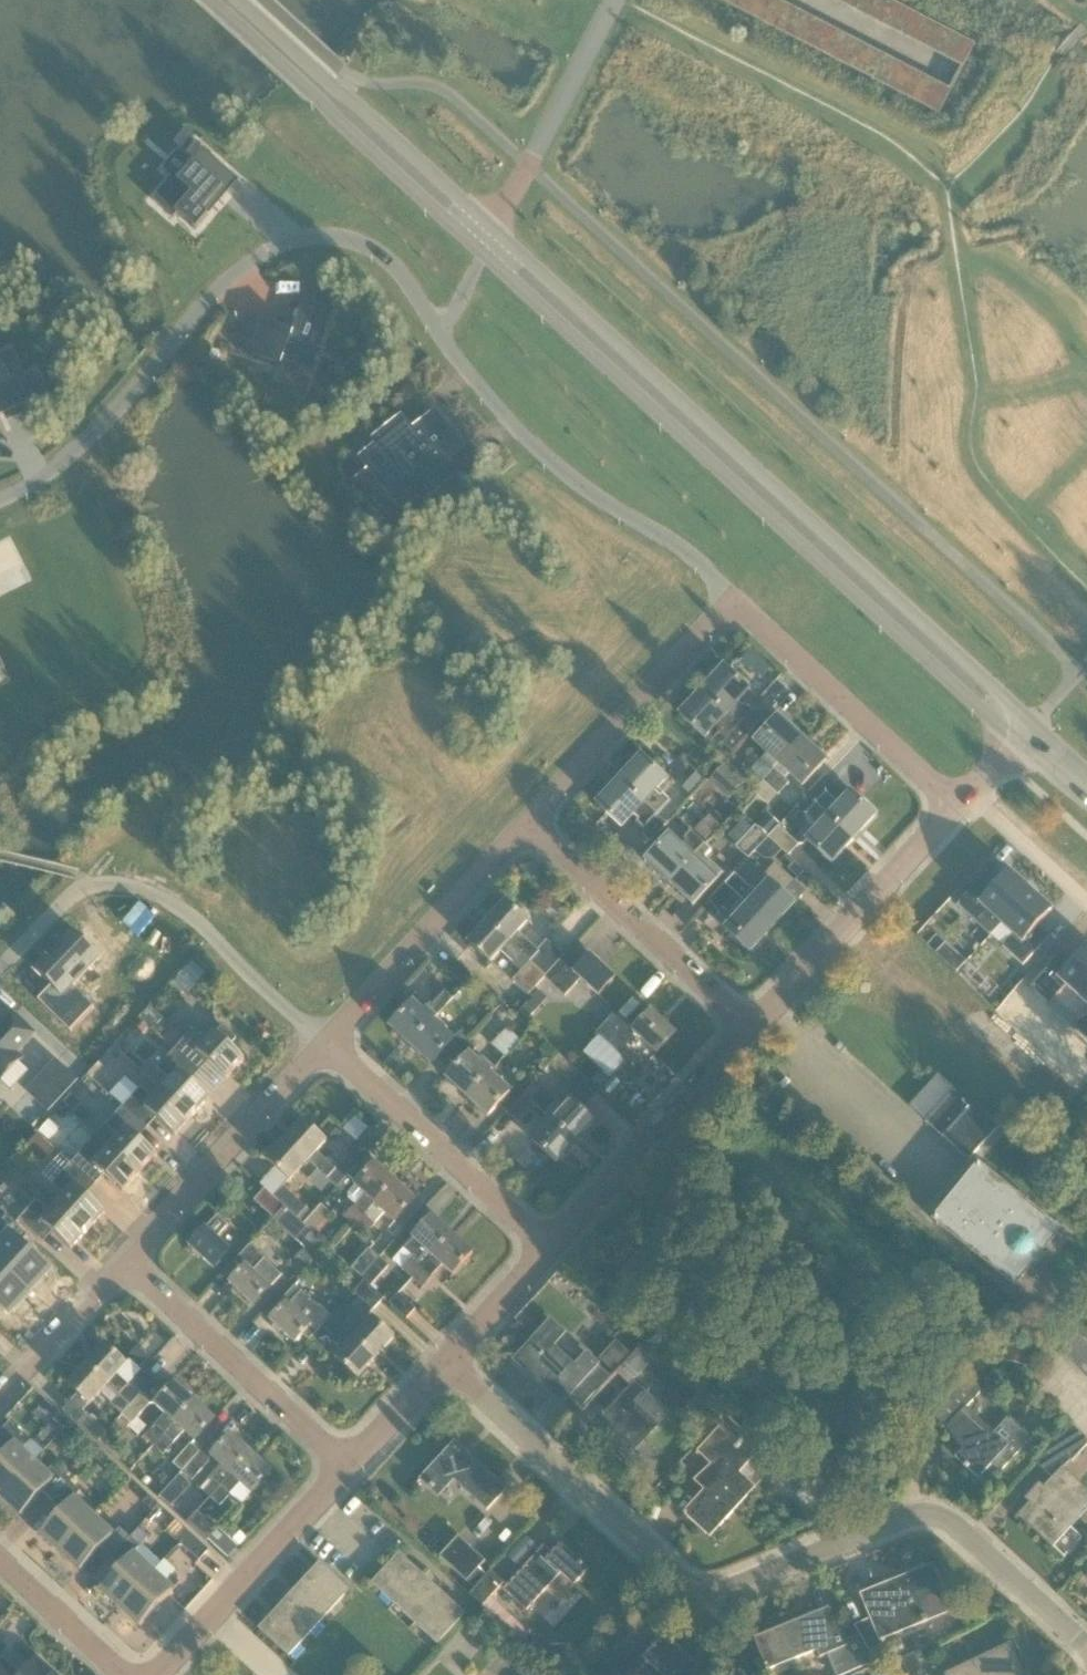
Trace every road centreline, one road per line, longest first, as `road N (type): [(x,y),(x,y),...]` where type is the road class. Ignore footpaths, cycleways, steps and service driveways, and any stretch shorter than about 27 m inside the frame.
road 1 (residential): [(732,600),(708,570),(547,461),(487,398),(384,257),(357,241),(321,236),(249,260),(203,302),(101,425),(51,469),(0,498)]
road 2 (residential): [(1086,1651),(951,1523),(925,1513),(720,1592),(698,1593),(677,1582),(445,1362)]
road 3 (tertiary): [(998,709),(991,686),(495,233)]
road 4 (tertiary): [(484,254),(974,705),(998,709)]
road 5 (residential): [(325,1043),(184,912),(115,884),(90,885),(69,897),(0,969)]
road 6 (tertiary): [(208,0),(484,254)]
road 7 (tertiary): [(495,233),(236,0)]
road 8 (residential): [(958,808),(732,600)]
road 9 (residential): [(754,1028),(527,823)]
road 10 (residential): [(551,1248),(325,1043)]
road 11 (residential): [(347,1468),(124,1263)]
road 12 (residential): [(527,823),(732,600)]
road 13 (residential): [(754,1028),(958,808)]
road 14 (residential): [(551,1248),(754,1028)]
road 15 (residential): [(325,1043),(527,823)]
road 16 (residential): [(124,1263),(325,1043)]
road 17 (residential): [(157,1674),(347,1468)]
road 18 (residential): [(612,0),(495,233)]
road 19 (residential): [(0,1397),(124,1263)]
road 20 (residential): [(128,1674),(0,1559)]
road 21 (residential): [(445,1362),(551,1248)]
road 22 (residential): [(347,1468),(445,1362)]

